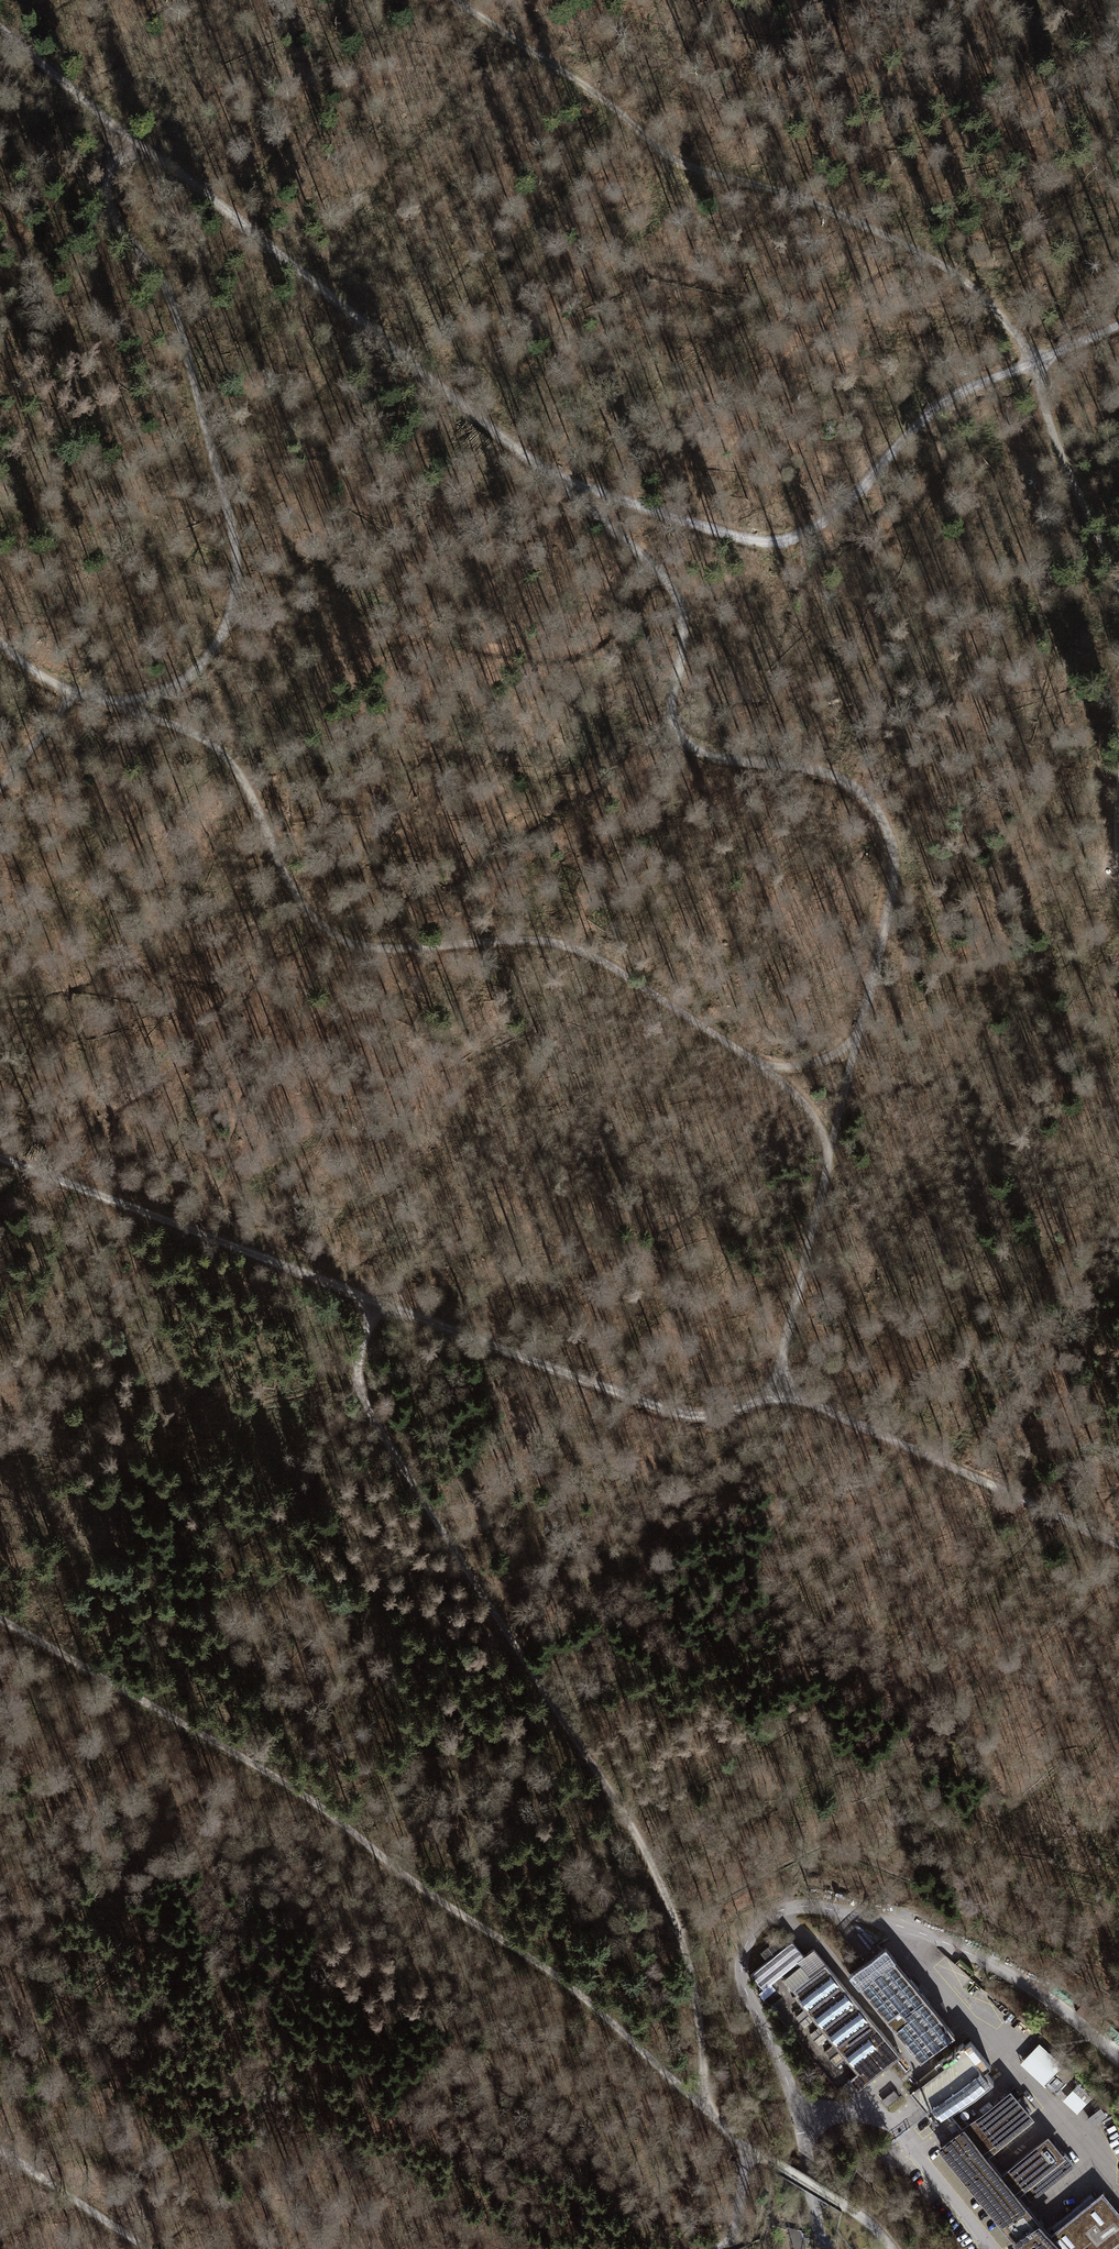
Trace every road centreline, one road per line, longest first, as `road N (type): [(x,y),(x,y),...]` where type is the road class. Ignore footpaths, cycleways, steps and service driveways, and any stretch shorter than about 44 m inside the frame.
road 1 (track): [(782,1384),(785,1341),(886,926),(894,852),(877,813),(846,783),(826,773),(705,757),(682,739),(673,719),(684,643),(677,592),(560,485)]
road 2 (track): [(456,0),(586,85),(679,162),(834,212),(968,283),(1037,363),(1047,413),(1118,591)]
road 3 (track): [(103,700),(184,728),(221,753),(253,794),(298,900),(354,943),(388,949),(517,940),(580,950),(761,1065),(818,1063),(856,1044)]
road 4 (track): [(704,2109),(697,2006),(669,1904),(635,1832),(361,1393),(360,1355),(377,1303)]
road 5 (track): [(0,1618),(321,1806),(422,1889),(576,1991),(704,2109)]
road 6 (track): [(1118,1546),(782,1384),(721,1414),(690,1415),(377,1303)]
road 7 (track): [(77,692),(103,700),(142,696),(178,683),(220,640),(236,580),(231,522),(174,308),(107,207),(105,172),(125,133)]
road 8 (track): [(1118,326),(939,404),(906,430),(856,496),(789,541),(745,541),(560,485)]
road 9 (track): [(560,485),(125,133)]
road 10 (track): [(0,1965),(67,2008),(153,2084),(283,2220),(299,2248)]
road 11 (track): [(377,1303),(0,1156)]
road 12 (track): [(0,2148),(148,2248)]
road 13 (track): [(747,2149),(841,2204),(892,2248)]
road 14 (track): [(125,133),(0,27)]
road 15 (track): [(77,692),(0,787)]

